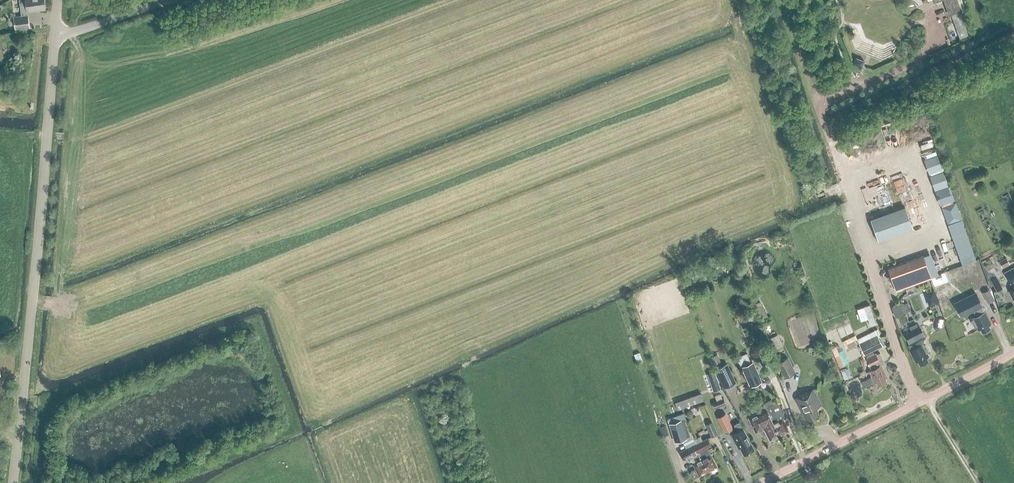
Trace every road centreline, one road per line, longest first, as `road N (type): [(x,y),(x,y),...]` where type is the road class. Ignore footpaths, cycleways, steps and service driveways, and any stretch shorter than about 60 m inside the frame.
road 1 (unclassified): [(15,482),(55,43)]
road 2 (unclassified): [(760,482),(1013,349)]
road 3 (unclassified): [(55,43),(177,0)]

